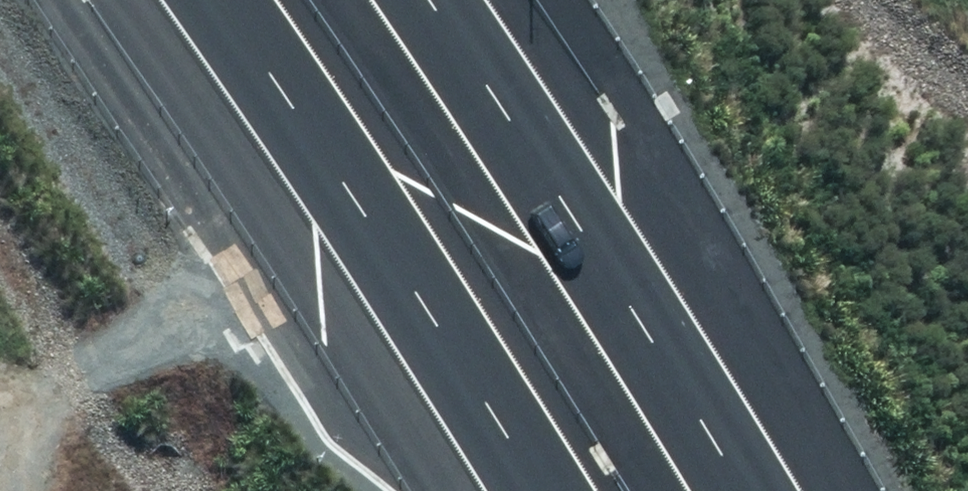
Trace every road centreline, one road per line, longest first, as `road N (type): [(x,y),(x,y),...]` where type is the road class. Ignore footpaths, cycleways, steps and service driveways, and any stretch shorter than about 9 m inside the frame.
road 1 (motorway): [(412,0),(598,264),(727,490)]
road 2 (motorway): [(530,490),(221,0)]
road 3 (track): [(317,336),(108,325),(37,374),(7,409),(6,490)]

